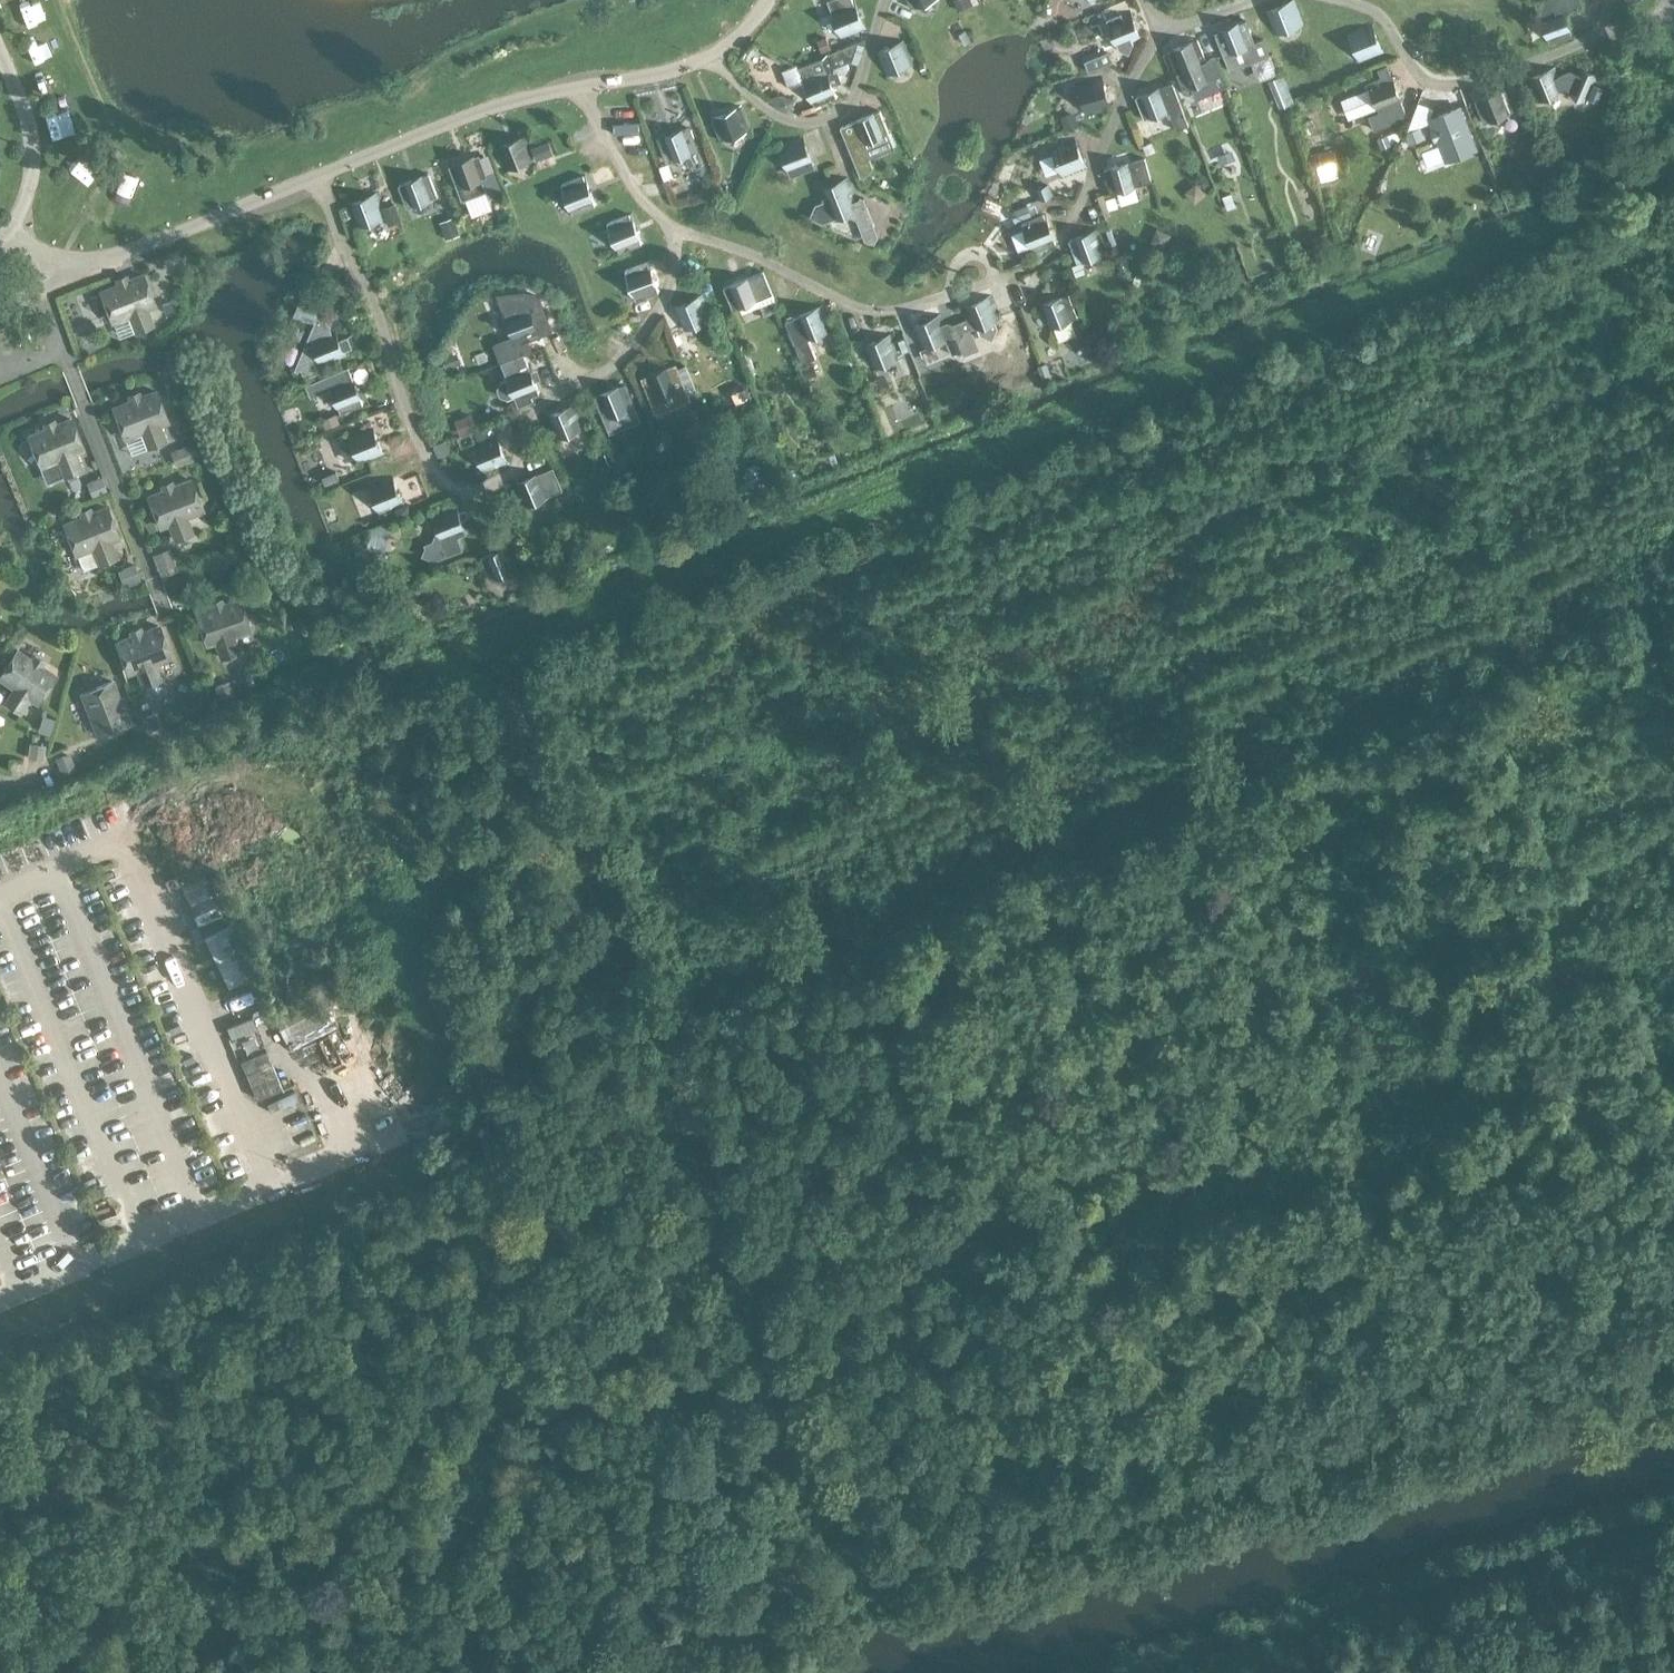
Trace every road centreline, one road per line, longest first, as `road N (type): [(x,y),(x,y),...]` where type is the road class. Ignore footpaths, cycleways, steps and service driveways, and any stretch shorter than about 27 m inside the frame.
road 1 (unclassified): [(768,0),(715,54),(461,116),(42,300)]
road 2 (unclassified): [(0,60),(29,127),(32,161),(19,243)]

